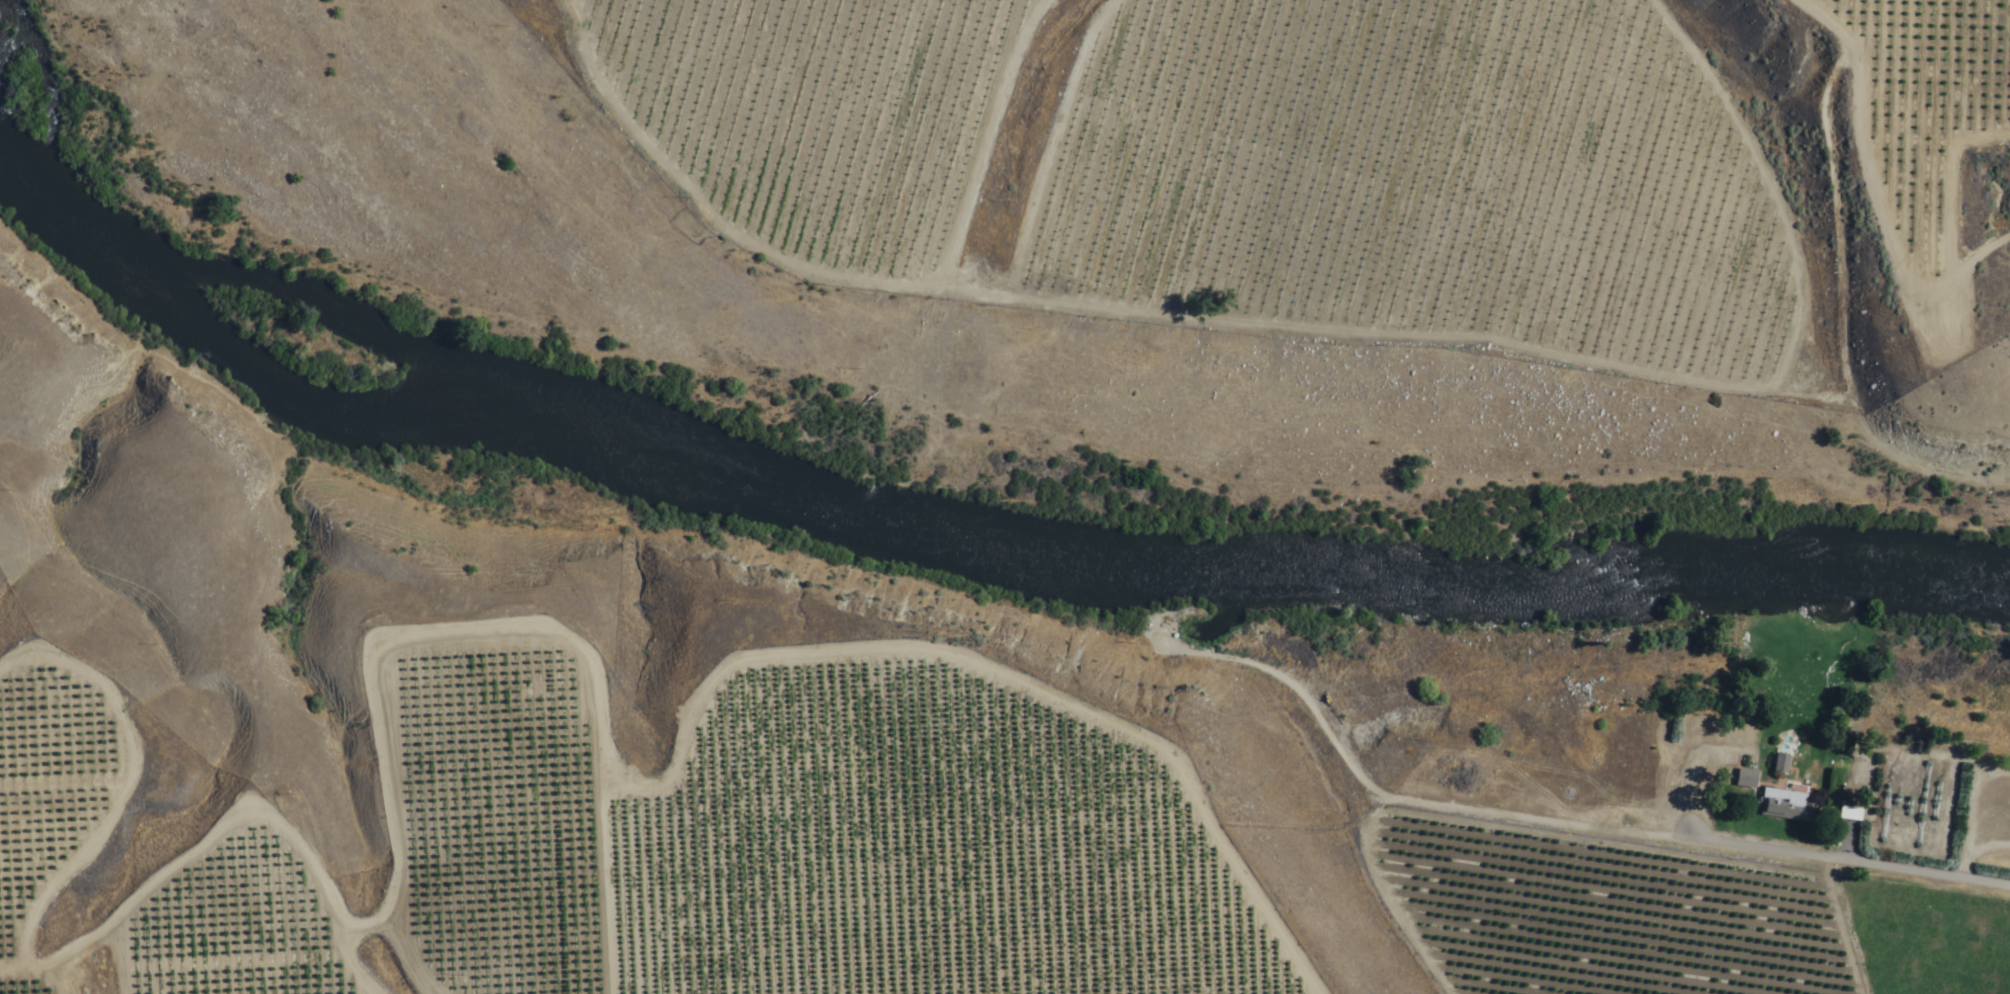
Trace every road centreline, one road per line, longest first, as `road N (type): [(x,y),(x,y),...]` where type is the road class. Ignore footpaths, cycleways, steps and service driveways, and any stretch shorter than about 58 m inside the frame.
road 1 (track): [(1777,852),(2009,887)]

